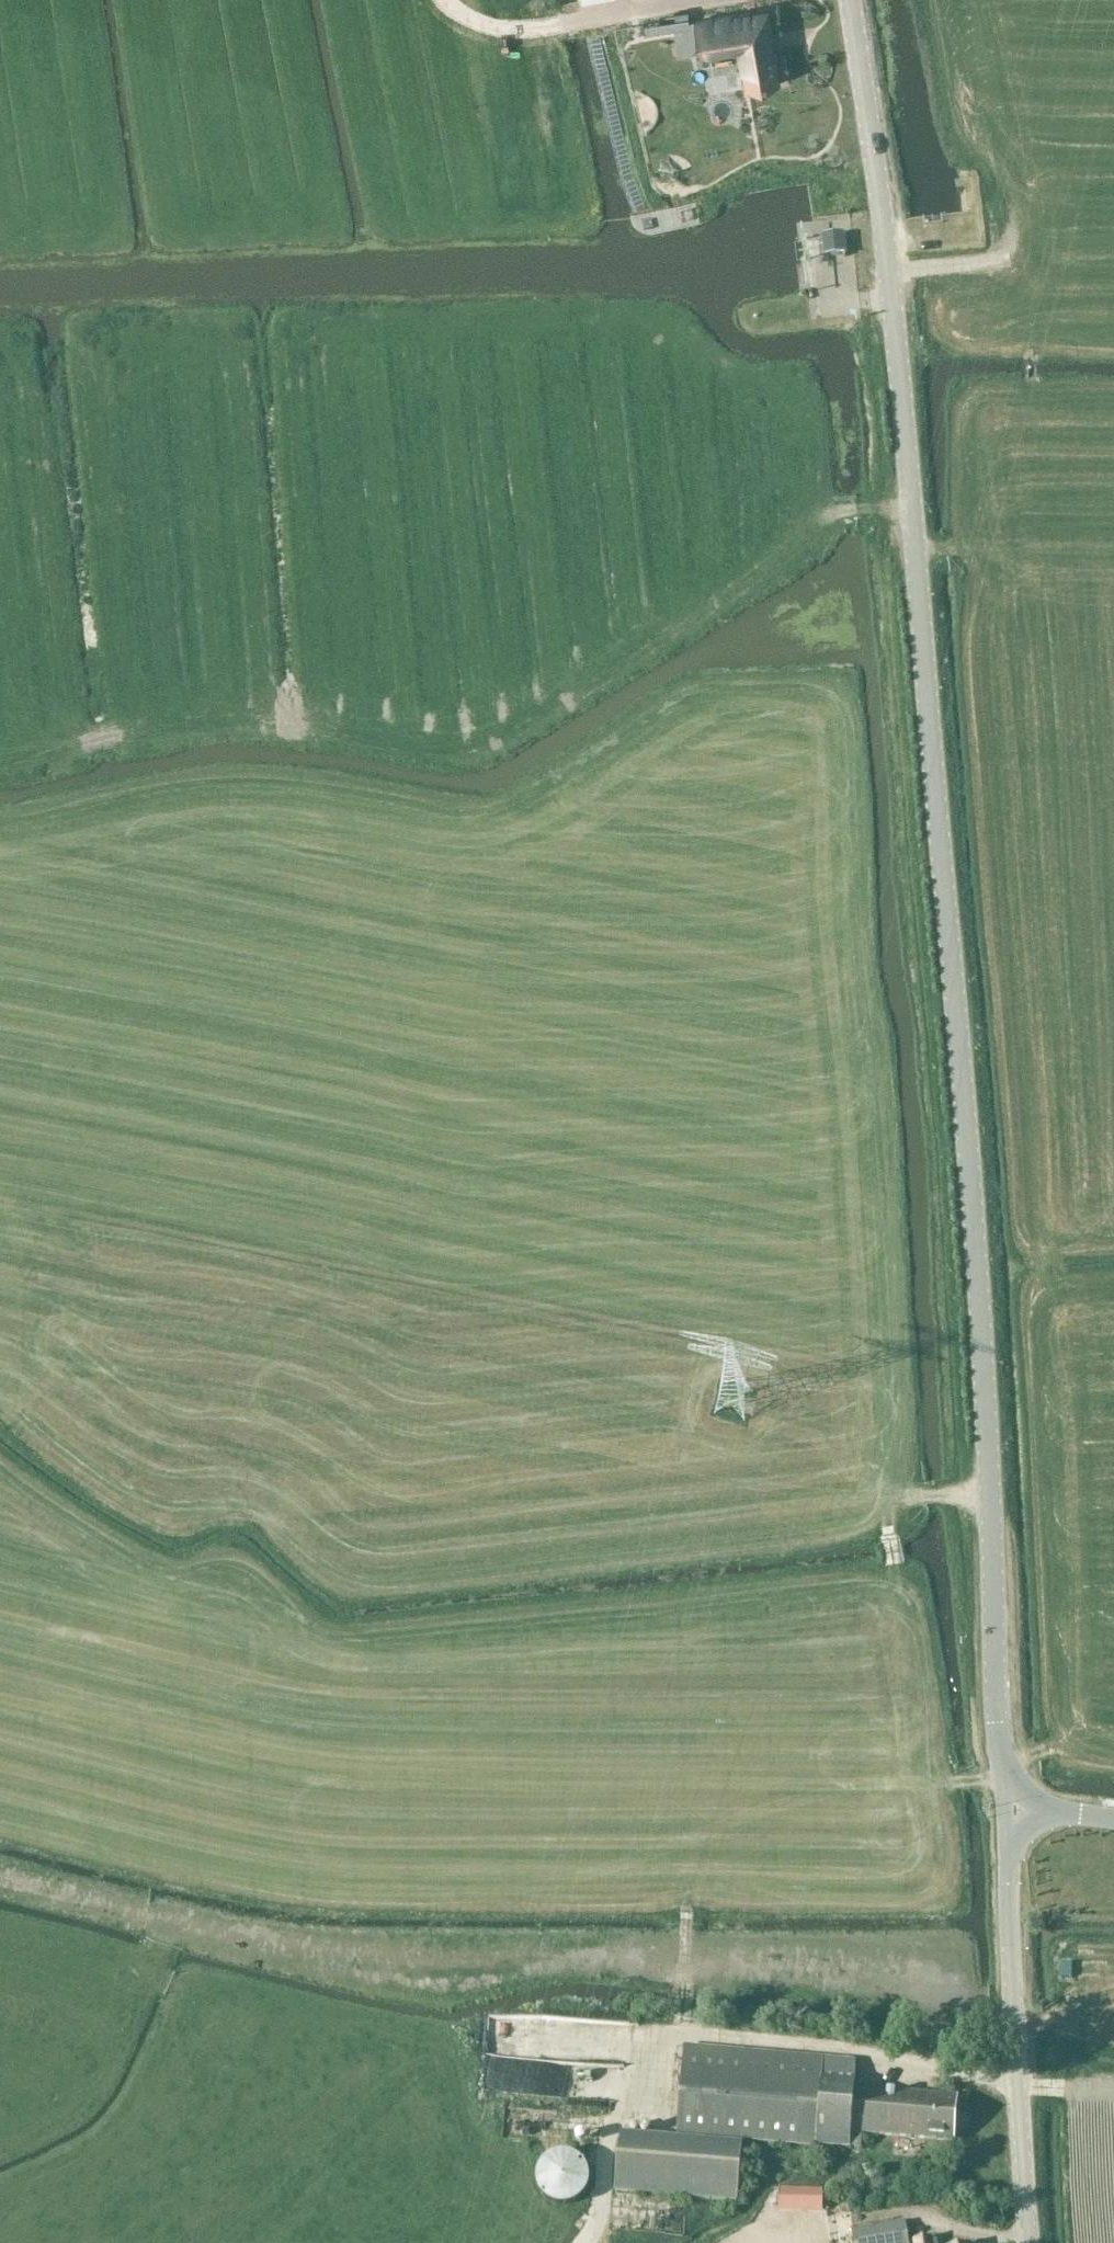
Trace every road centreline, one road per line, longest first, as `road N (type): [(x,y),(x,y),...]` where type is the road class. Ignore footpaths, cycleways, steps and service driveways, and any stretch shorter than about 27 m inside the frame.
road 1 (tertiary): [(1006,1805),(983,1356),(893,296),(849,0)]
road 2 (tertiary): [(1033,2242),(1006,1805)]

